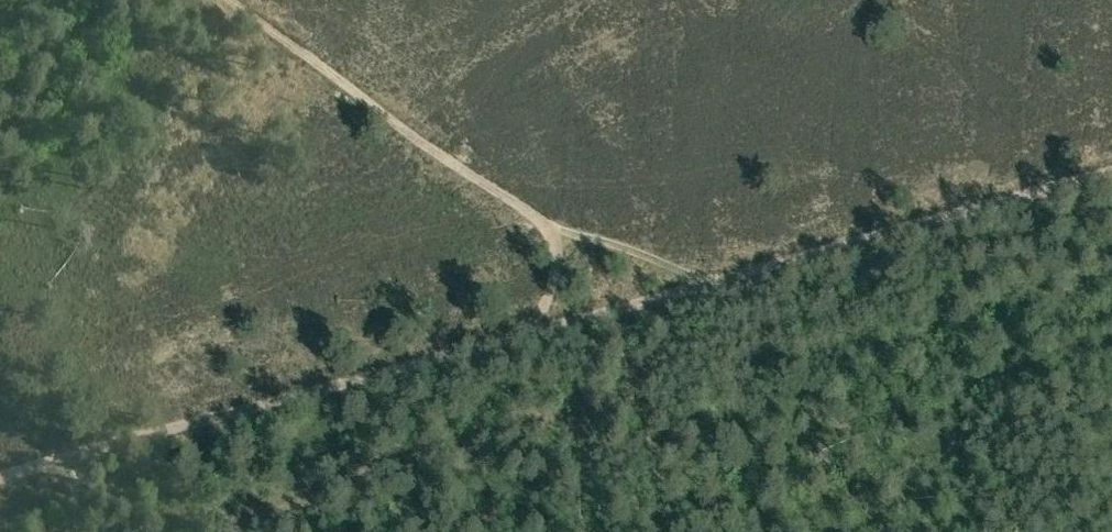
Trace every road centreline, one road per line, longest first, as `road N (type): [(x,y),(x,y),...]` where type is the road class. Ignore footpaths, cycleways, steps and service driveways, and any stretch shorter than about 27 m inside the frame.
road 1 (track): [(530,335),(71,462)]
road 2 (track): [(729,277),(1111,176)]
road 3 (track): [(243,0),(544,225)]
road 4 (track): [(729,277),(530,335)]
road 5 (track): [(544,225),(691,276),(729,277)]

